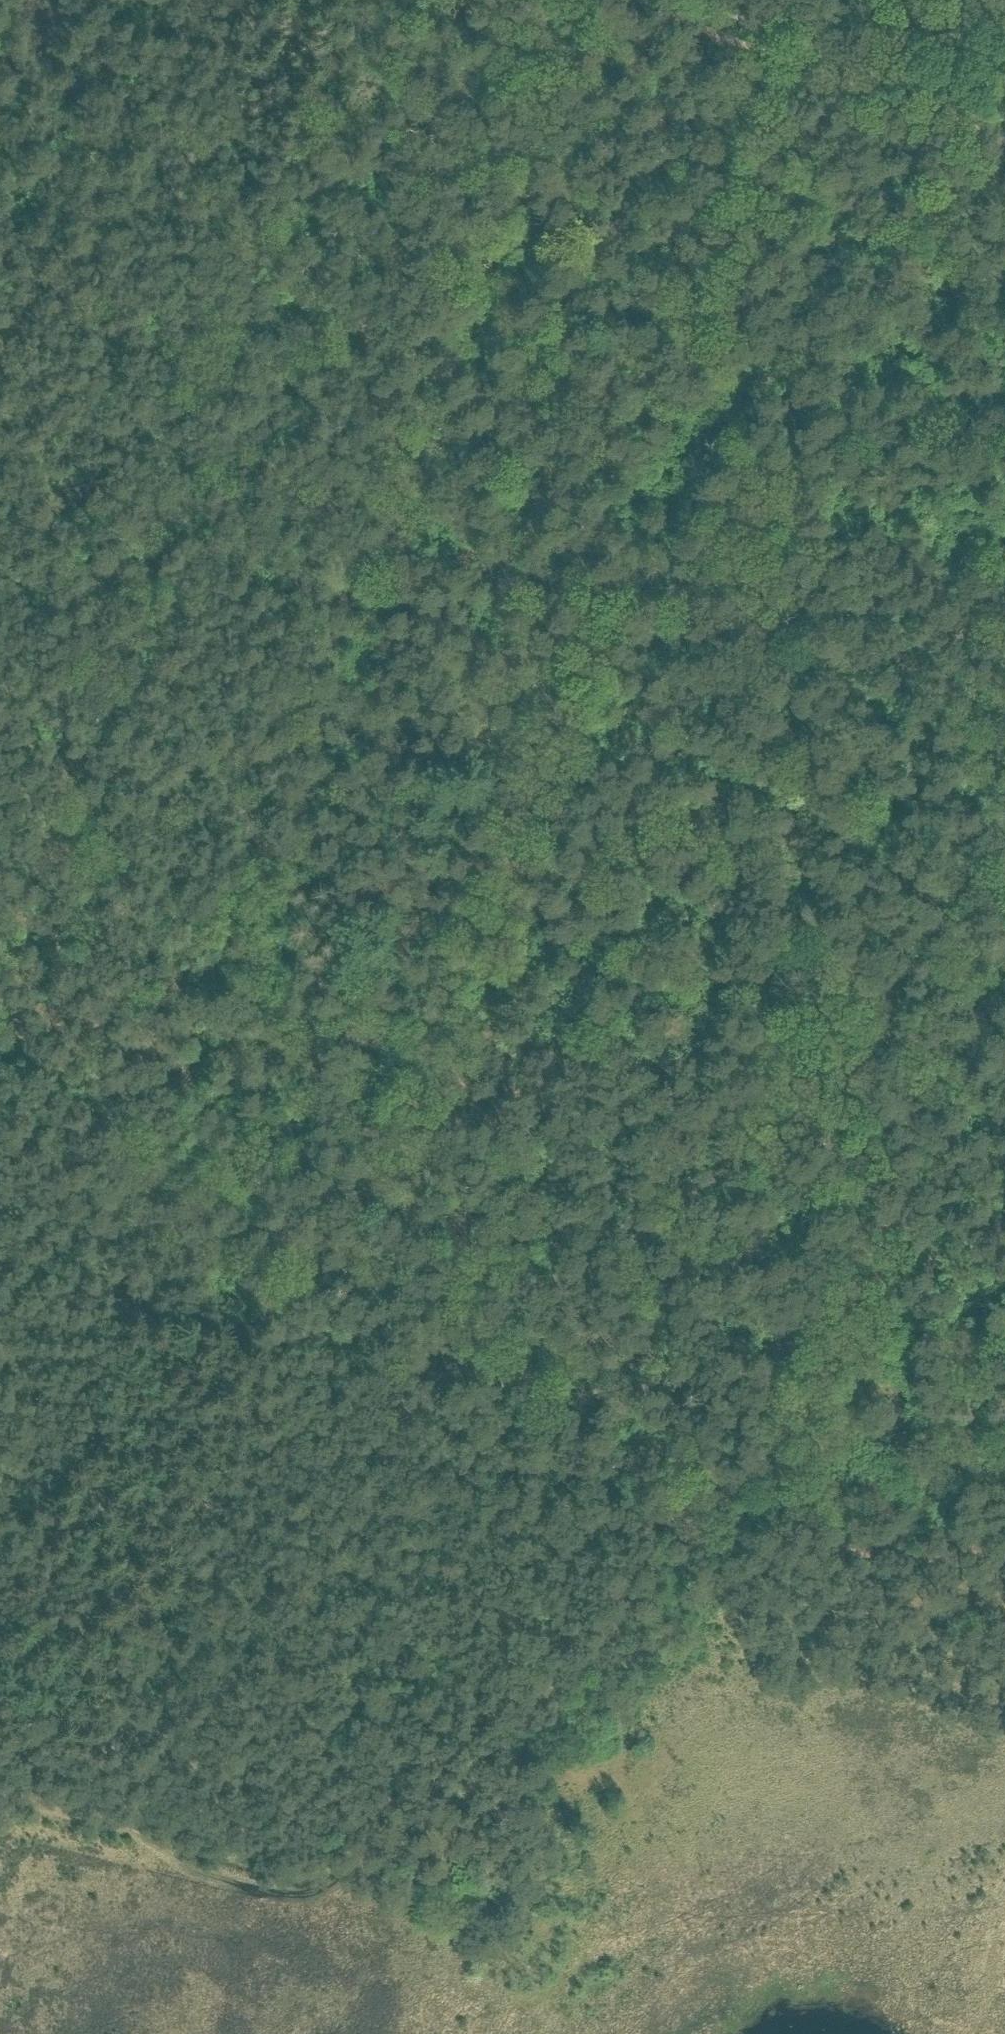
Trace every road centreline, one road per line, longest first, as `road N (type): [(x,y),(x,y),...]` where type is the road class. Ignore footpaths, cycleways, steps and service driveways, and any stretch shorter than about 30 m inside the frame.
road 1 (track): [(1004,154),(820,75),(610,0)]

